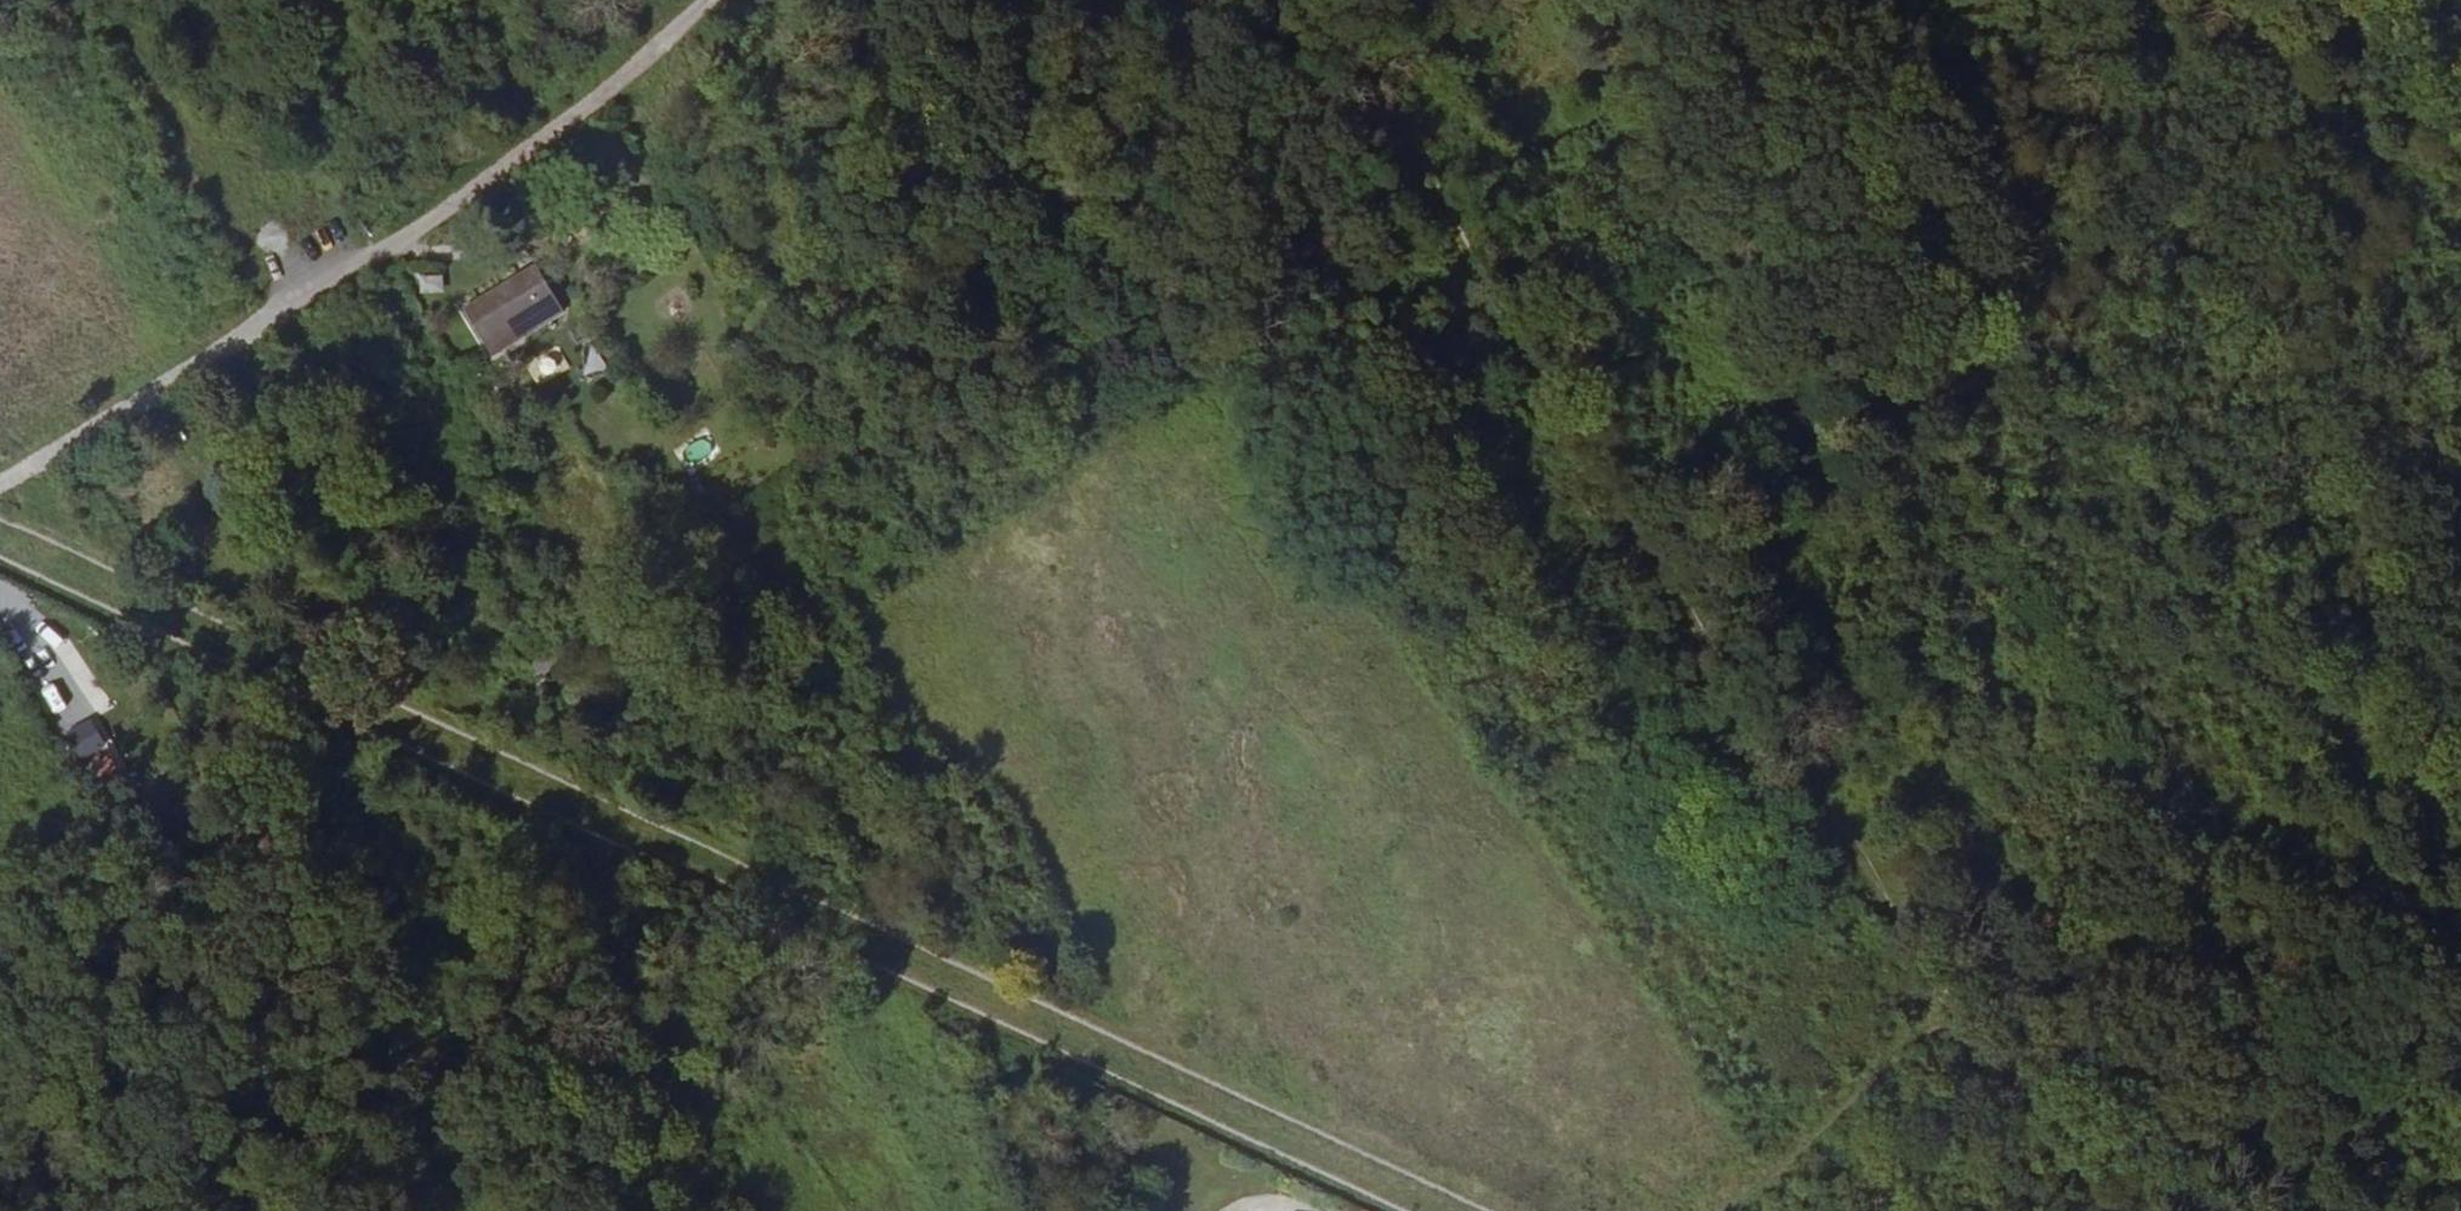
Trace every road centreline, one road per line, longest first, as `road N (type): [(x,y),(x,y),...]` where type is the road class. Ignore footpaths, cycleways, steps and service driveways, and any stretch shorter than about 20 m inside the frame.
road 1 (track): [(1287,0),(1929,992),(2092,1210)]
road 2 (track): [(723,0),(458,206),(0,486)]

